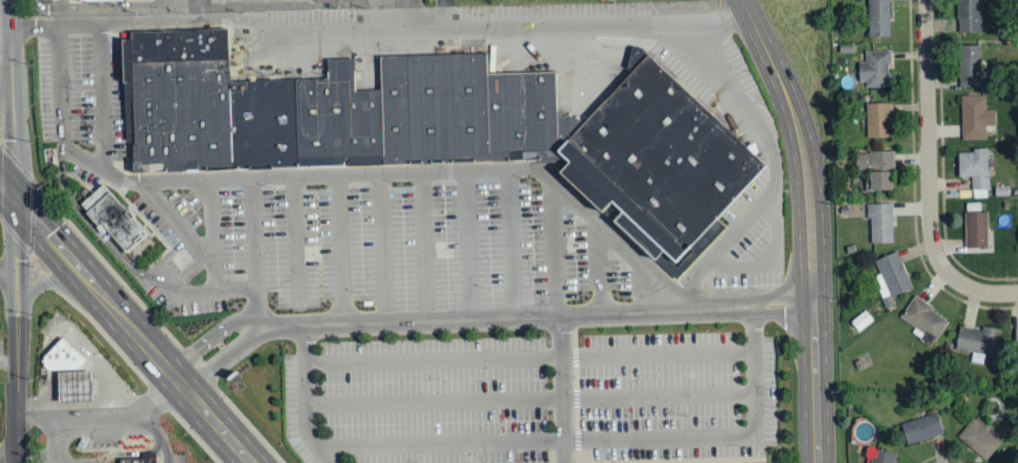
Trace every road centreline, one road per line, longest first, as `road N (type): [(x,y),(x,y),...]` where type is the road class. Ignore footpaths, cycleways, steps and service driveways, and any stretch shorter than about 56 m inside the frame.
road 1 (residential): [(1017,293),(970,288),(936,256),(927,0)]
road 2 (tertiary): [(813,303),(810,185),(800,134),(742,0)]
road 3 (residential): [(563,312),(306,324)]
road 4 (residential): [(813,303),(563,312)]
road 5 (primary): [(171,374),(18,200)]
road 6 (residential): [(18,200),(10,0)]
road 7 (tertiary): [(817,462),(813,303)]
road 8 (residential): [(18,339),(18,200)]
road 9 (residential): [(18,200),(11,238),(18,337)]
road 10 (residential): [(19,462),(18,337)]

